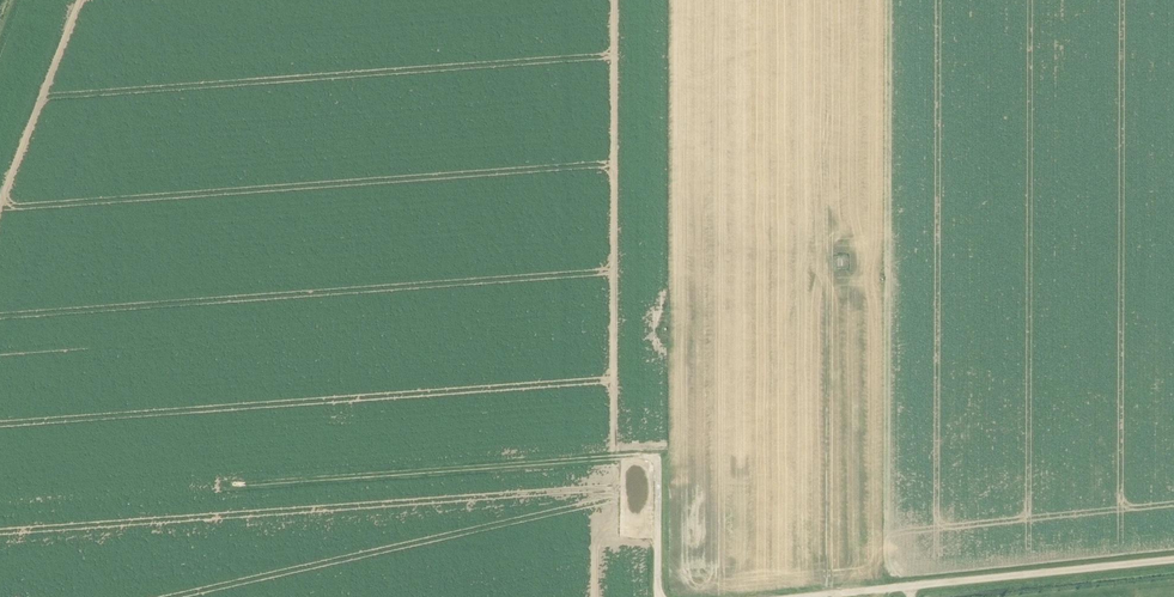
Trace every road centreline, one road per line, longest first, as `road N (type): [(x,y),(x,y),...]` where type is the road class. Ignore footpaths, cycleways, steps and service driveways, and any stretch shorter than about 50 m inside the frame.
road 1 (track): [(657,596),(658,454),(231,485)]
road 2 (track): [(805,596),(1173,559)]

